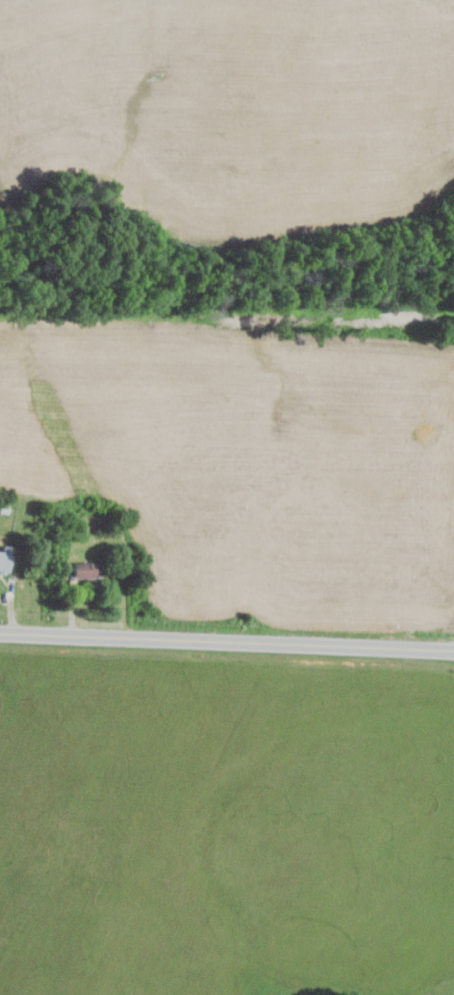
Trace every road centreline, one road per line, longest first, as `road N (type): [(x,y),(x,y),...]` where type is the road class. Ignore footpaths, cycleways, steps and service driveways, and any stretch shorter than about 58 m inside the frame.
road 1 (residential): [(0,631),(453,650)]

